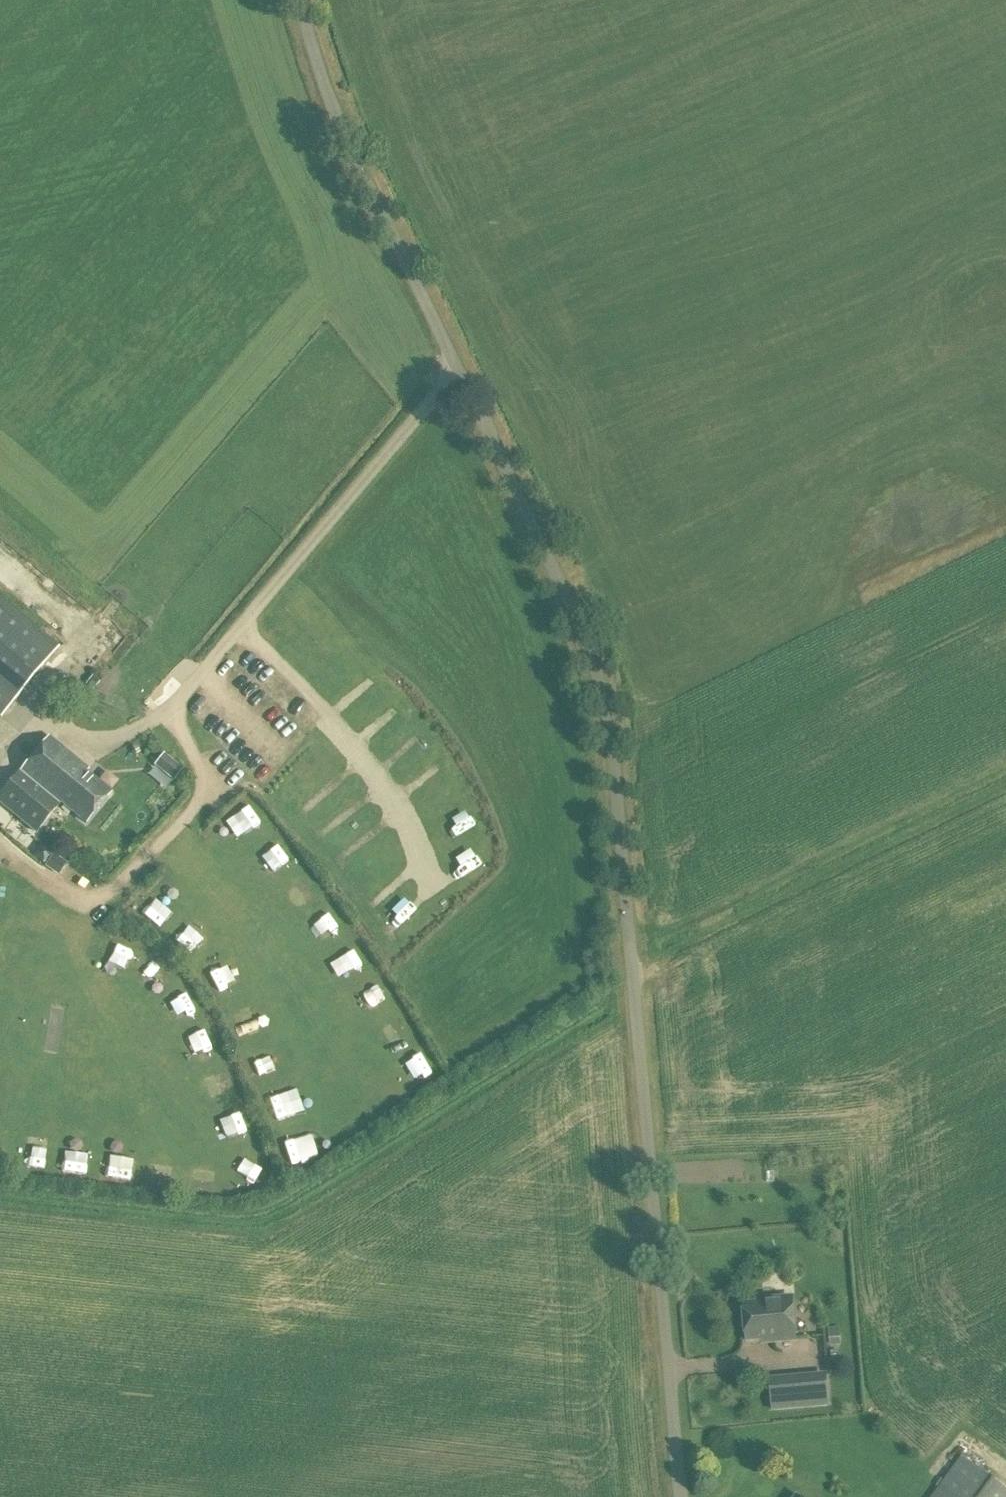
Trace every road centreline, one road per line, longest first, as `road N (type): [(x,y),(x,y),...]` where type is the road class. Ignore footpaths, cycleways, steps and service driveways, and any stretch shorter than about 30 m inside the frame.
road 1 (unclassified): [(681,1496),(596,647),(441,337),(287,0)]

